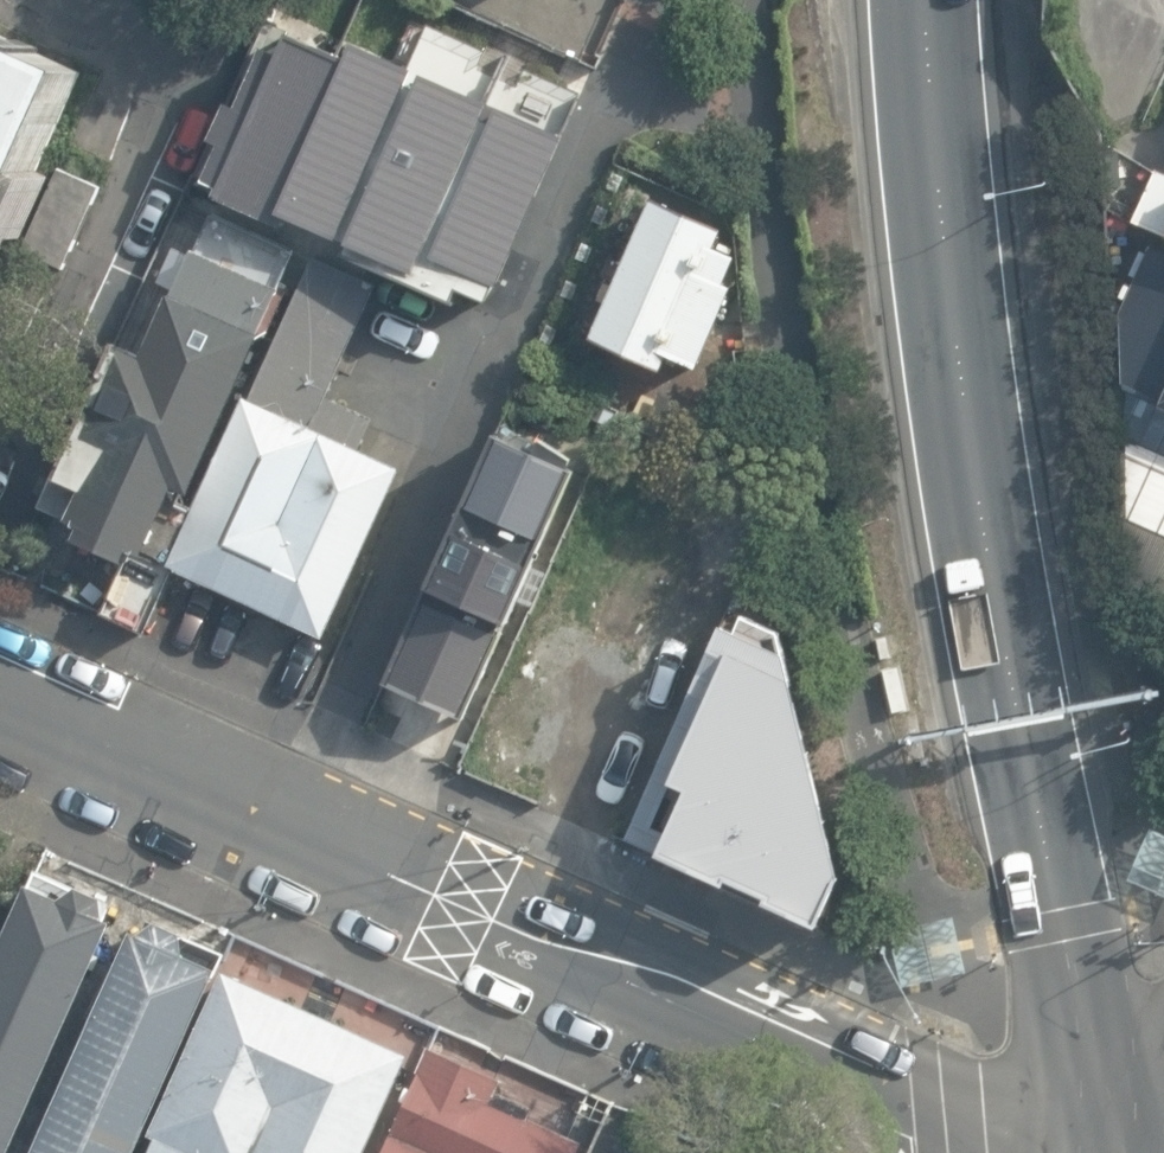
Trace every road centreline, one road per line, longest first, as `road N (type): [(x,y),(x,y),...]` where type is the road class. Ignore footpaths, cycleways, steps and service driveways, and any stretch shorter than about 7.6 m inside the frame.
road 1 (motorway): [(1128,1152),(993,576),(935,168),(923,0)]
road 2 (tertiary): [(1012,1152),(930,1105),(0,692)]

